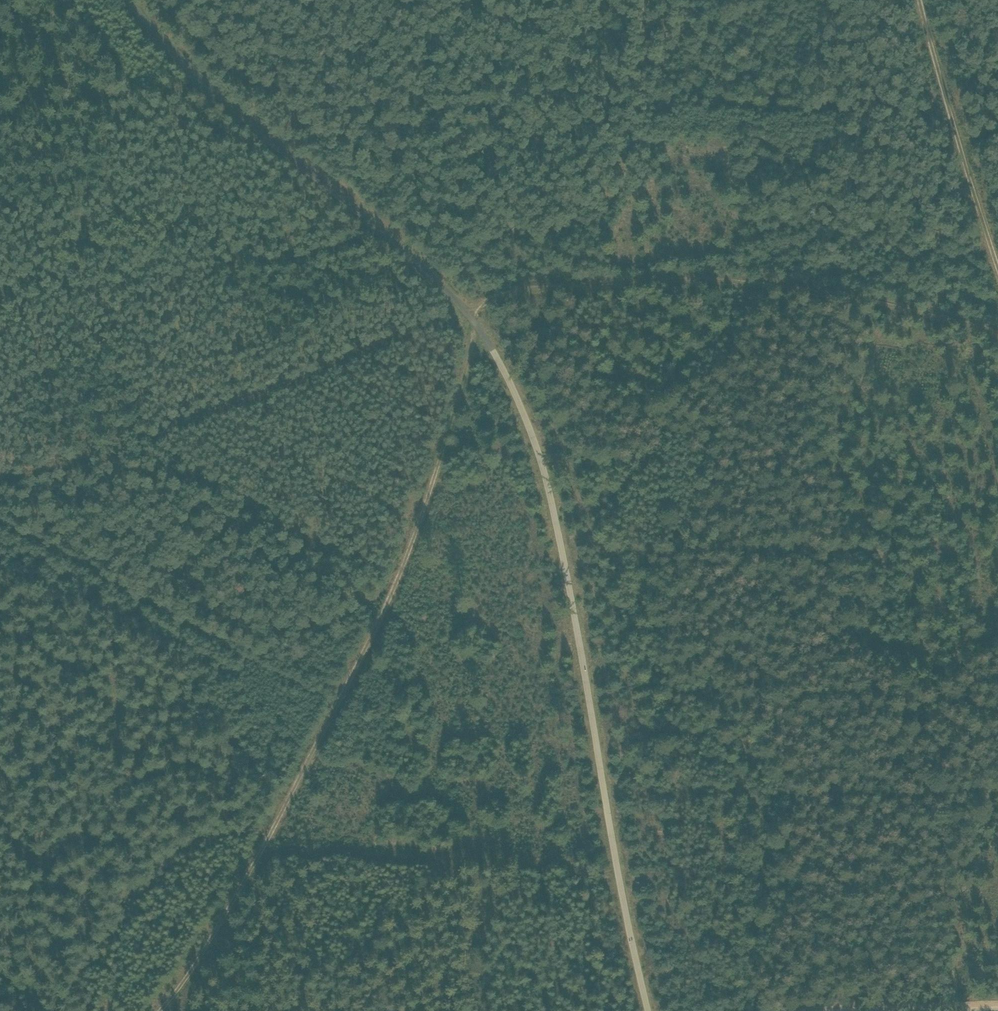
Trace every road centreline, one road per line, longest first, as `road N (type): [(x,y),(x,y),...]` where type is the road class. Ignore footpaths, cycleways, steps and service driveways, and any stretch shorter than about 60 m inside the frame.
road 1 (track): [(923,0),(997,264)]
road 2 (track): [(997,1003),(837,1010)]

